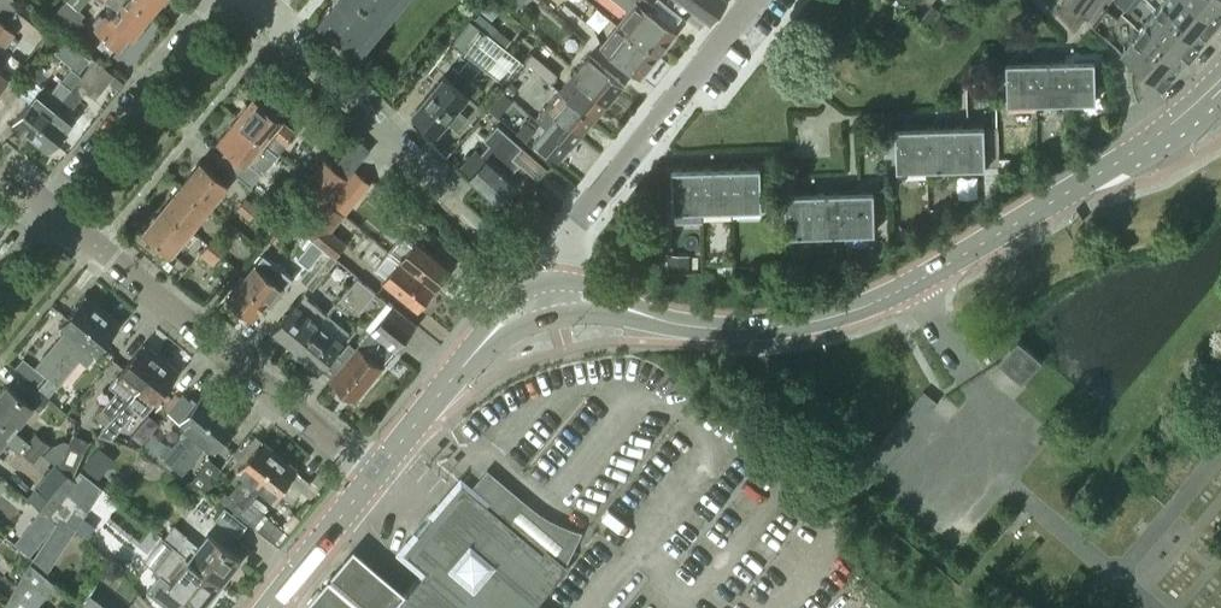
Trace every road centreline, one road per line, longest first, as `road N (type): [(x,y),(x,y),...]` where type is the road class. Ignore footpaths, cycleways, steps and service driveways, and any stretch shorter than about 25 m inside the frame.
road 1 (tertiary): [(556,299),(626,309),(672,329),(760,331),(861,314),(1048,205),(1164,149),(1220,104)]
road 2 (residential): [(374,477),(39,210)]
road 3 (residential): [(556,299),(566,262),(610,187),(752,0)]
road 4 (residential): [(443,195),(249,0)]
road 5 (residential): [(39,210),(211,0)]
road 6 (tertiary): [(374,477),(507,318),(556,299)]
road 7 (tertiary): [(269,607),(374,477)]

